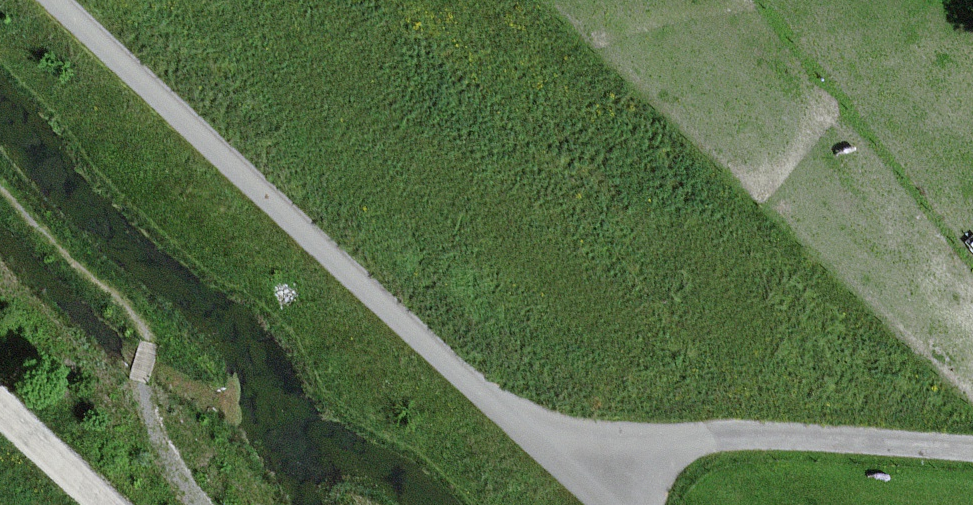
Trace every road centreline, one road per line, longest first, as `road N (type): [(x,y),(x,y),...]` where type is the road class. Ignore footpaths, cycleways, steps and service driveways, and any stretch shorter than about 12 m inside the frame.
road 1 (unclassified): [(61,0),(513,421)]
road 2 (unclassified): [(972,451),(752,436),(677,443)]
road 3 (unclassified): [(0,383),(130,504)]
road 4 (unclassified): [(677,443),(513,421)]
road 5 (unclassified): [(513,421),(607,504)]

